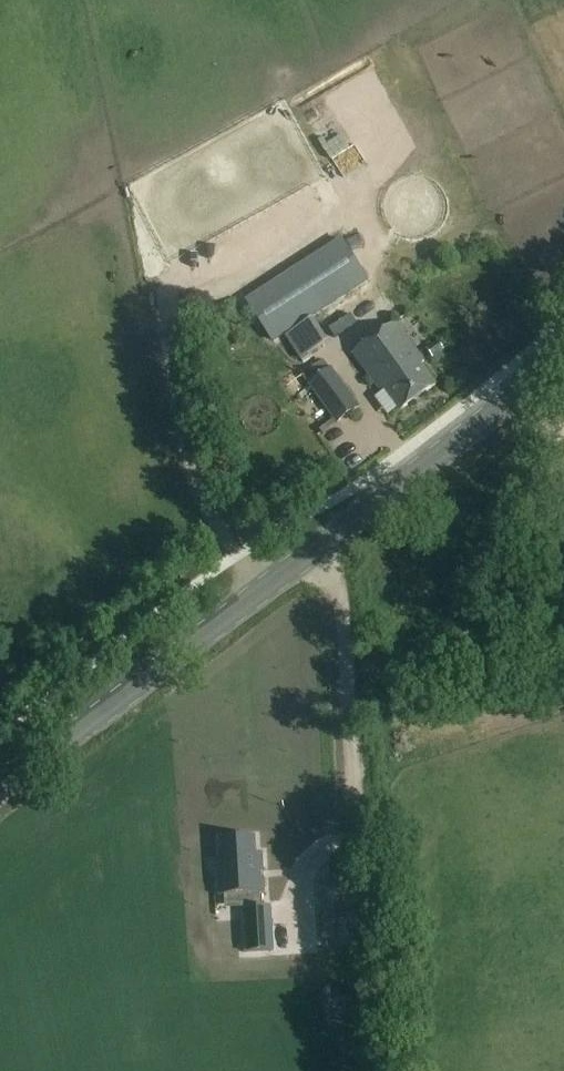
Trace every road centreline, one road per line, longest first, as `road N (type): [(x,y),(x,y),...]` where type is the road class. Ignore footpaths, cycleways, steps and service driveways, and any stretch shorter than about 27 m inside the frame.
road 1 (primary): [(0,789),(563,366)]
road 2 (track): [(372,1070),(341,596),(313,554)]

